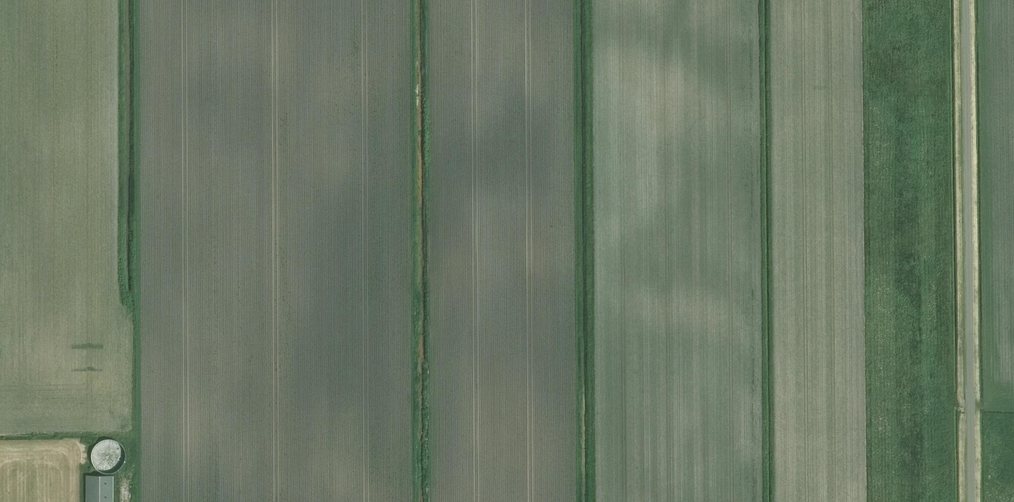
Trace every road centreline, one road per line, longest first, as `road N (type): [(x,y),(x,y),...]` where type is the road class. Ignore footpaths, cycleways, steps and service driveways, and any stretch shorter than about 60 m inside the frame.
road 1 (unclassified): [(973,501),(966,0)]

